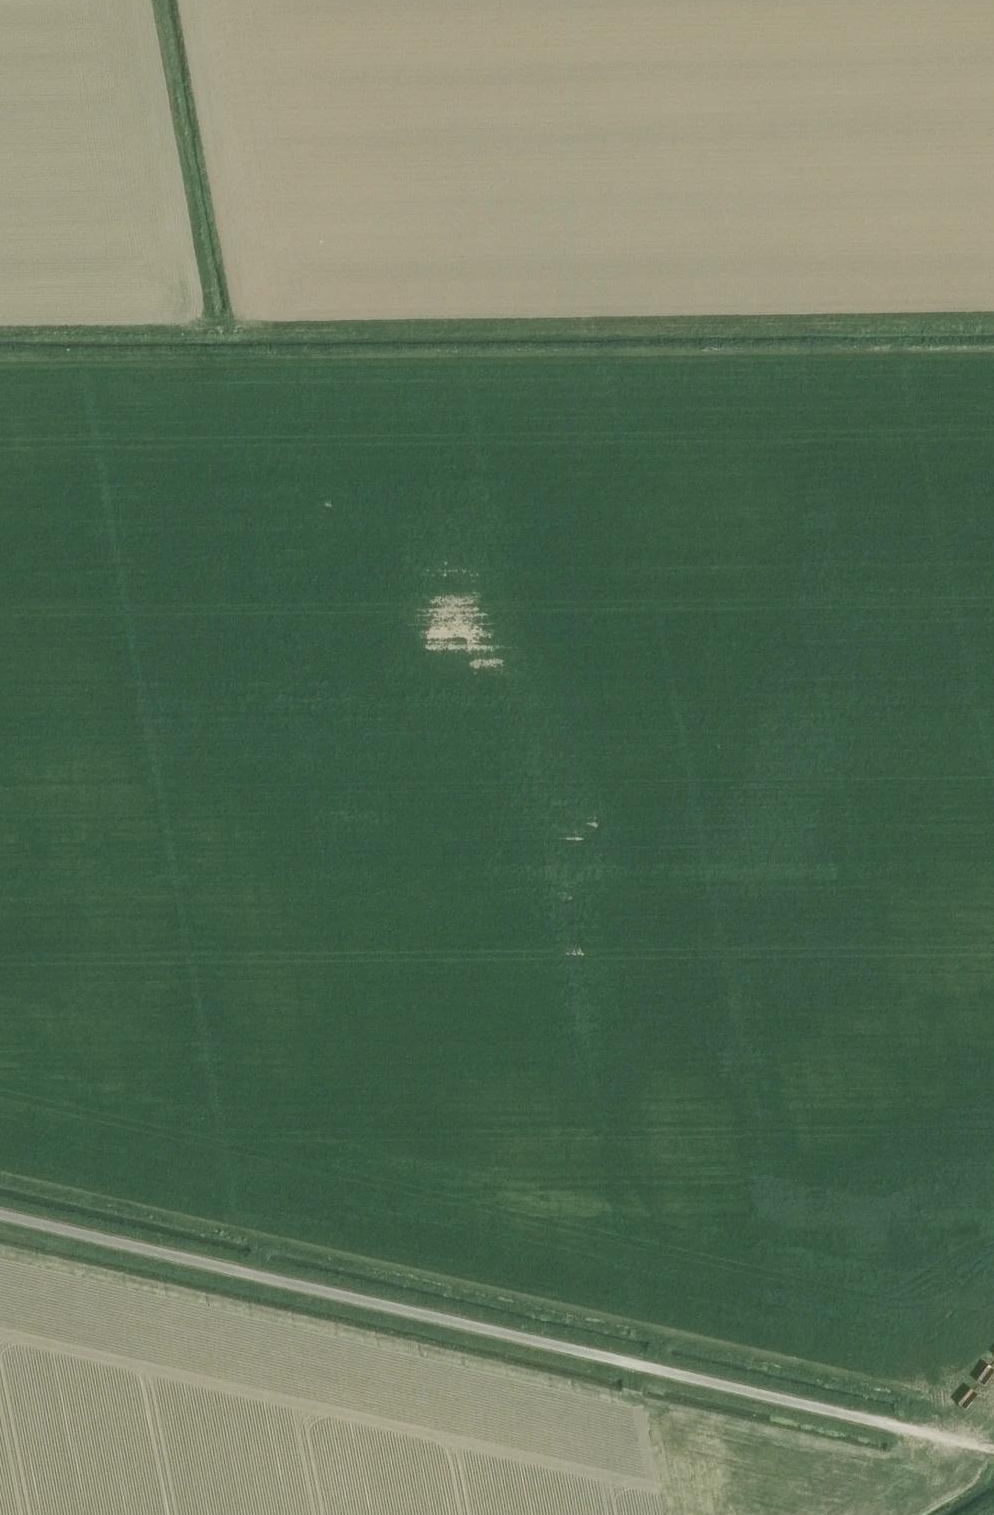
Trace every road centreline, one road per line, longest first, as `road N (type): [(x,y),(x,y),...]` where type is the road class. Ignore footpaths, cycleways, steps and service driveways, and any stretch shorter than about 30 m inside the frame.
road 1 (track): [(993,1450),(0,1215)]

